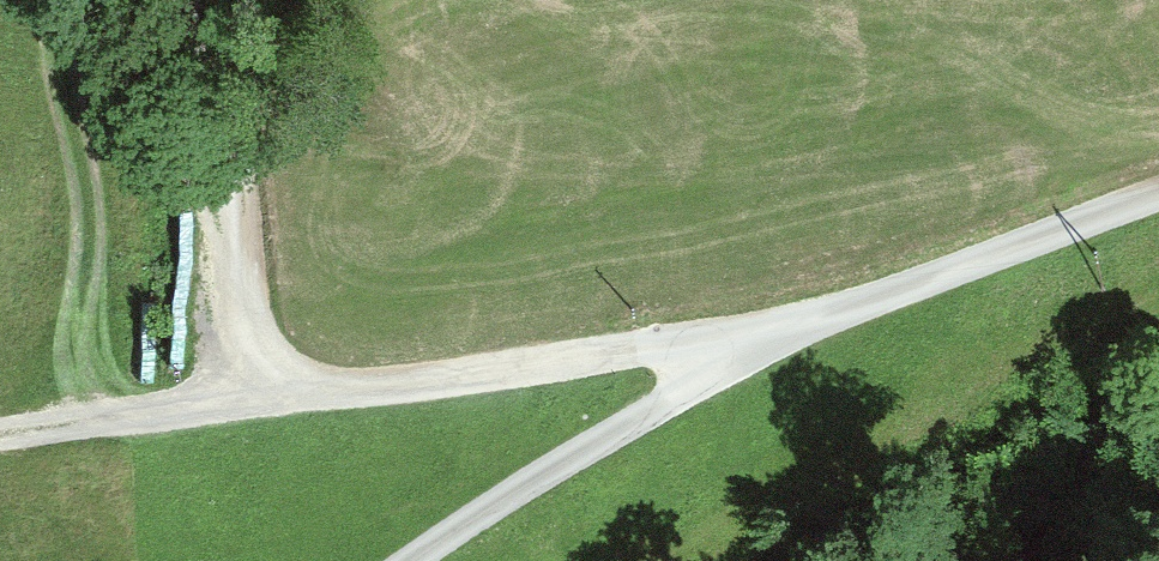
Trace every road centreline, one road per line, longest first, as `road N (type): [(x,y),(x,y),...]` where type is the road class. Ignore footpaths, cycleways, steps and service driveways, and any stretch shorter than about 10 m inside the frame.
road 1 (track): [(737,367),(279,401),(0,436)]
road 2 (track): [(64,0),(236,239),(279,401)]
road 3 (unclassified): [(1158,205),(737,367)]
road 4 (residential): [(737,367),(452,560)]
road 5 (track): [(236,239),(202,0)]

